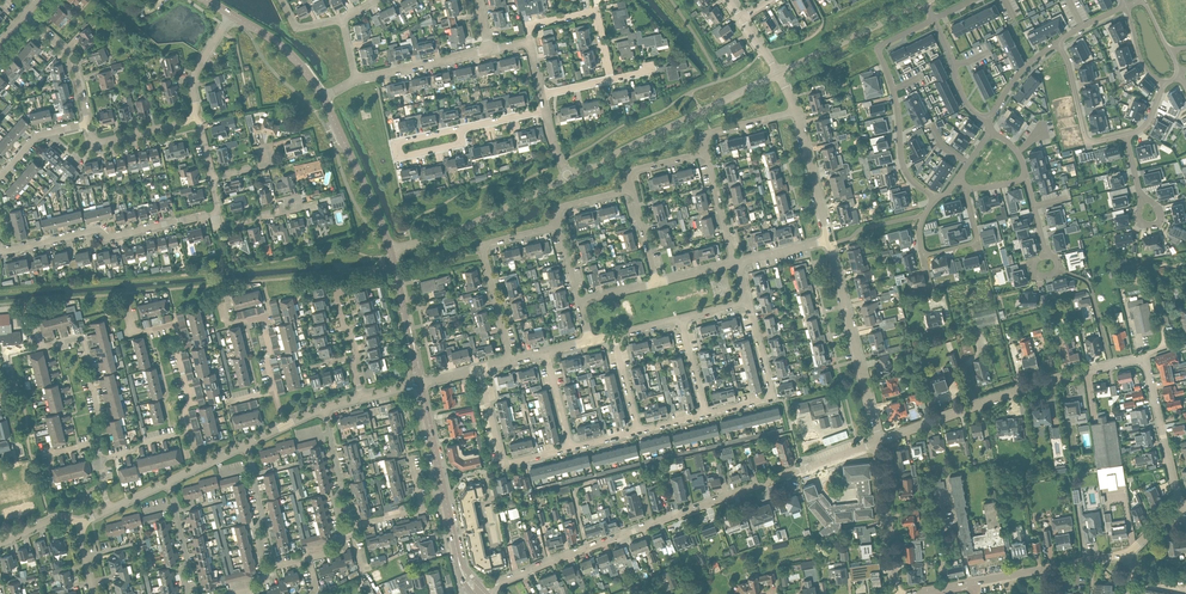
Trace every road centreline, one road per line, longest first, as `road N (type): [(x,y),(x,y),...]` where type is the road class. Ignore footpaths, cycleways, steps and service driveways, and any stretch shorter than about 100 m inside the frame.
road 1 (residential): [(484,590),(879,440)]
road 2 (residential): [(879,440),(1065,376),(1144,361)]
road 3 (unclassified): [(568,177),(778,74)]
road 4 (unclassified): [(879,440),(826,241)]
road 5 (residential): [(511,361),(484,247),(559,225)]
road 6 (unclassified): [(390,251),(455,232),(568,177)]
road 7 (residential): [(179,221),(0,249)]
road 8 (residential): [(99,443),(82,336),(41,347),(34,318)]
road 9 (secondary): [(458,555),(420,383)]
road 10 (residential): [(191,431),(174,326),(132,333),(128,309)]
road 11 (secondary): [(390,251),(323,98)]
road 12 (residential): [(705,415),(771,397),(748,302)]
road 13 (residential): [(879,48),(902,163),(936,198)]
road 14 (unclassified): [(778,74),(925,2)]
road 15 (residential): [(479,369),(505,461),(570,448)]
road 16 (tertiary): [(975,581),(1128,554)]
road 17 (residential): [(611,76),(597,11),(527,26),(530,42)]
road 18 (unclassified): [(896,593),(879,440)]
road 19 (residential): [(1144,361),(1180,508)]
road 20 (residential): [(1057,42),(1085,138),(1126,135)]
road 21 (residential): [(355,80),(490,49)]
road 22 (residential): [(274,391),(263,318),(227,325),(222,298)]
road 23 (secondary): [(420,383),(390,251)]
road 24 (unclassified): [(826,241),(796,110)]
road 25 (residential): [(346,534),(334,500),(342,488),(325,407)]
road 26 (residential): [(88,123),(72,57),(24,17)]
road 27 (secondary): [(323,98),(281,47),(231,14)]
road 28 (residential): [(351,530),(419,508),(409,457)]

